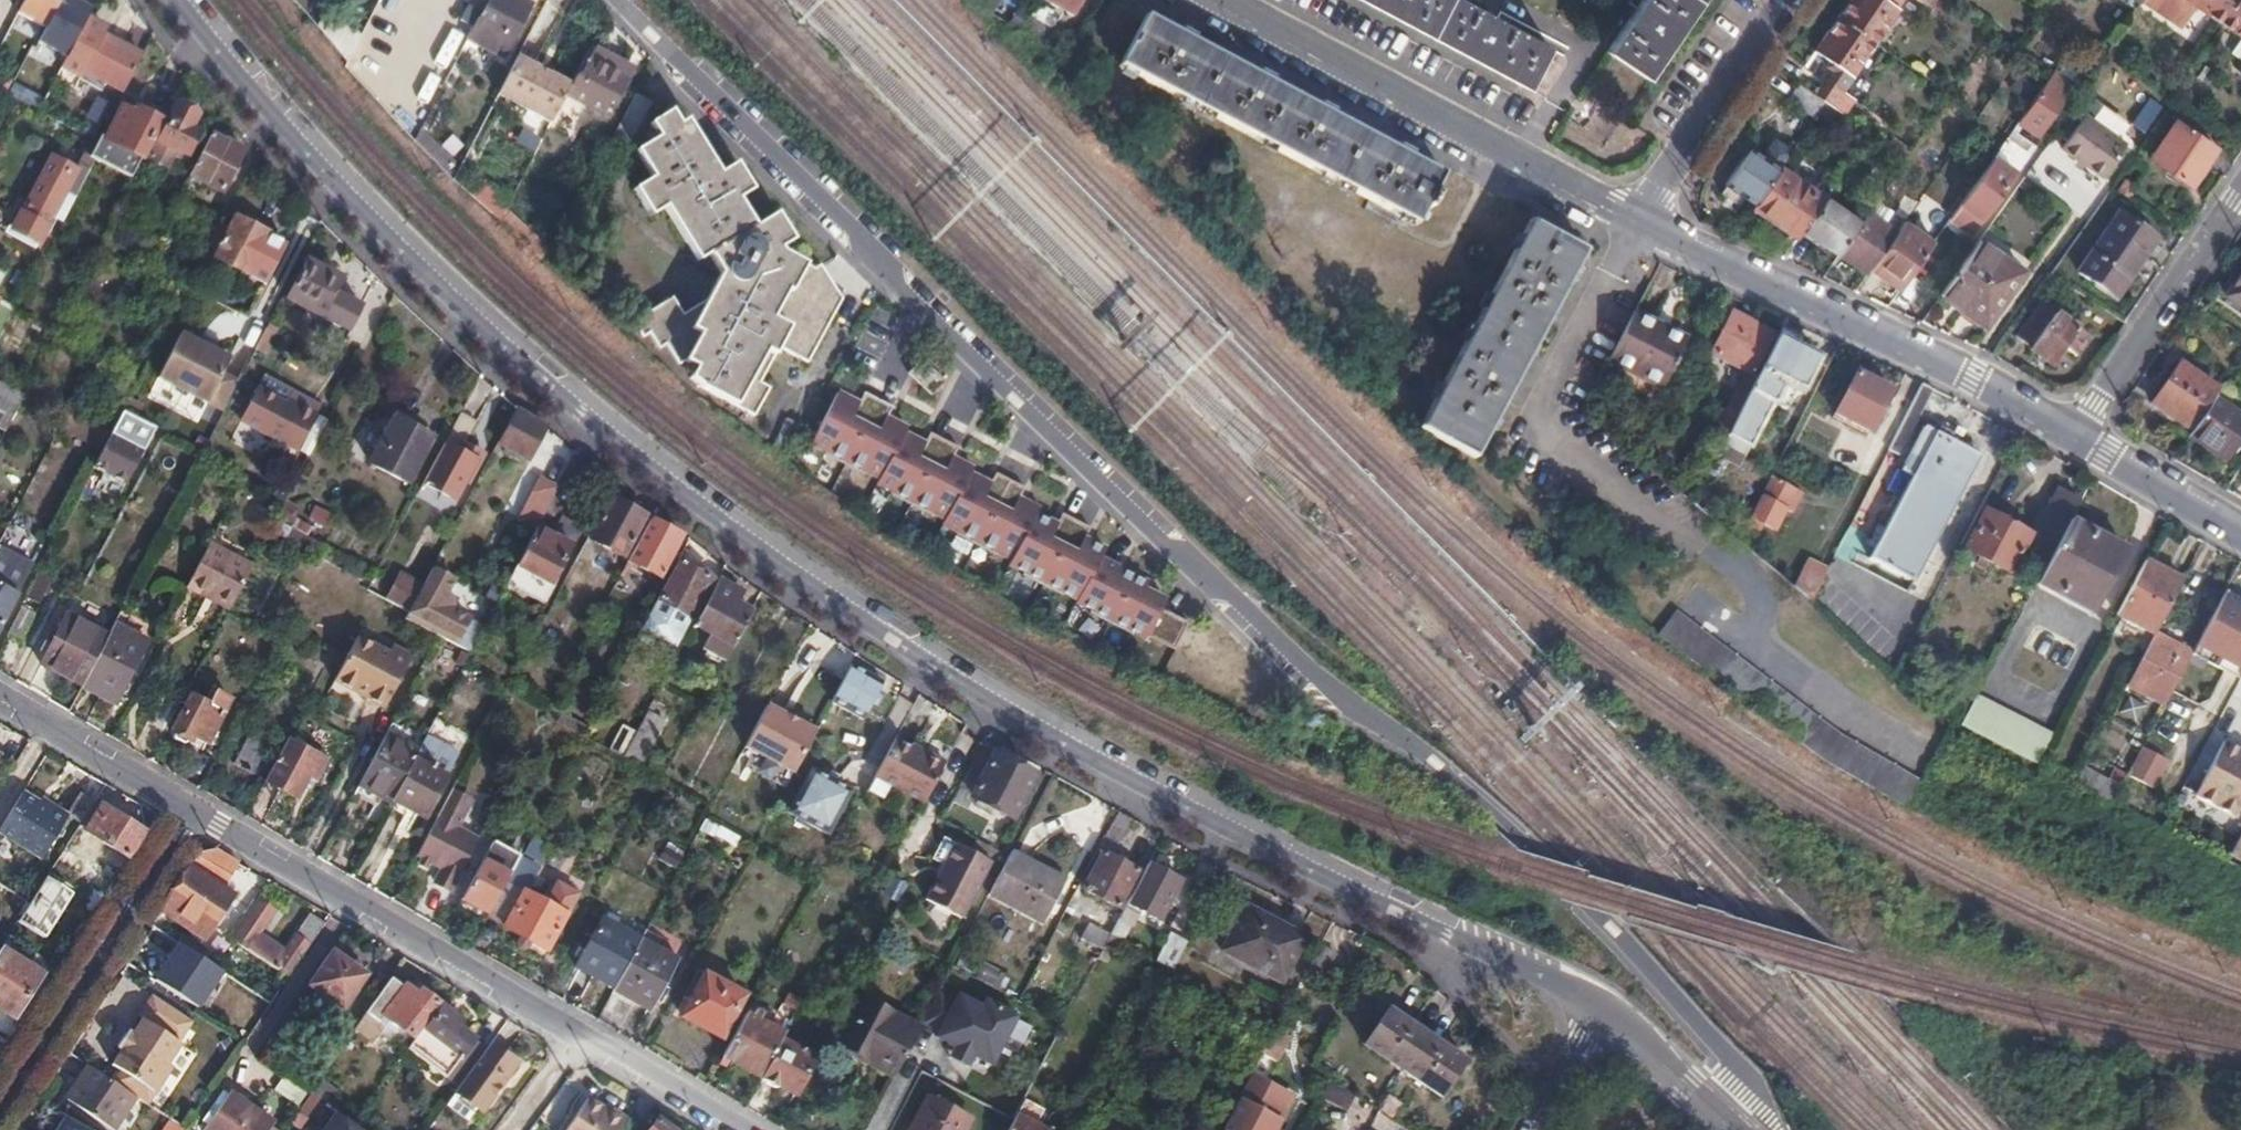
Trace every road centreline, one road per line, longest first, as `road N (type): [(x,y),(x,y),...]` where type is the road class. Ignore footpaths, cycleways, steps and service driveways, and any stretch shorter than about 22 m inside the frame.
road 1 (residential): [(1593,1003),(1240,835),(887,641),(555,392),(295,143),(182,0)]
road 2 (unclassified): [(609,0),(1187,563),(1353,707),(1440,764),(1582,897),(1724,1051),(1741,1091),(1742,1129)]
road 3 (residential): [(1637,219),(2070,434)]
road 4 (residential): [(1221,0),(1637,219)]
road 5 (residential): [(186,817),(571,1039)]
road 6 (residential): [(186,817),(0,1094)]
road 7 (residential): [(2240,211),(2070,434)]
road 8 (residential): [(1637,219),(1787,0)]
road 9 (residential): [(0,709),(186,817)]
road 10 (residential): [(2070,434),(2240,535)]
road 11 (residential): [(1737,1129),(1593,1003)]
road 12 (residential): [(571,1039),(727,1129)]
road 13 (residential): [(1528,1129),(1593,1003)]

